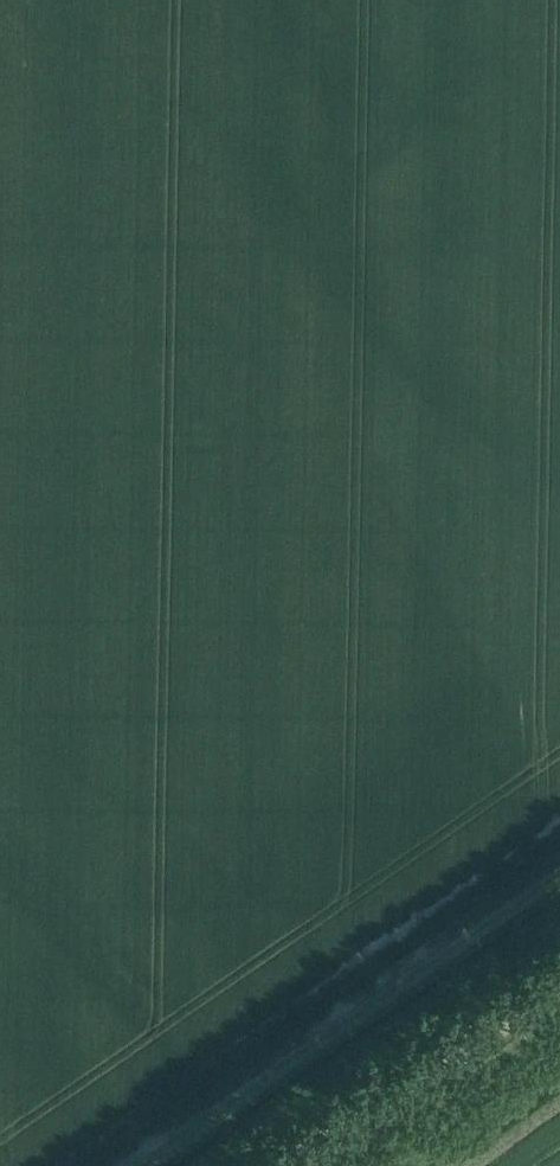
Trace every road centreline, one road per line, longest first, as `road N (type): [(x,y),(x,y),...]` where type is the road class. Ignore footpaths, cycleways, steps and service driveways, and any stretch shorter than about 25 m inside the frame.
road 1 (unclassified): [(294,1165),(559,982)]

